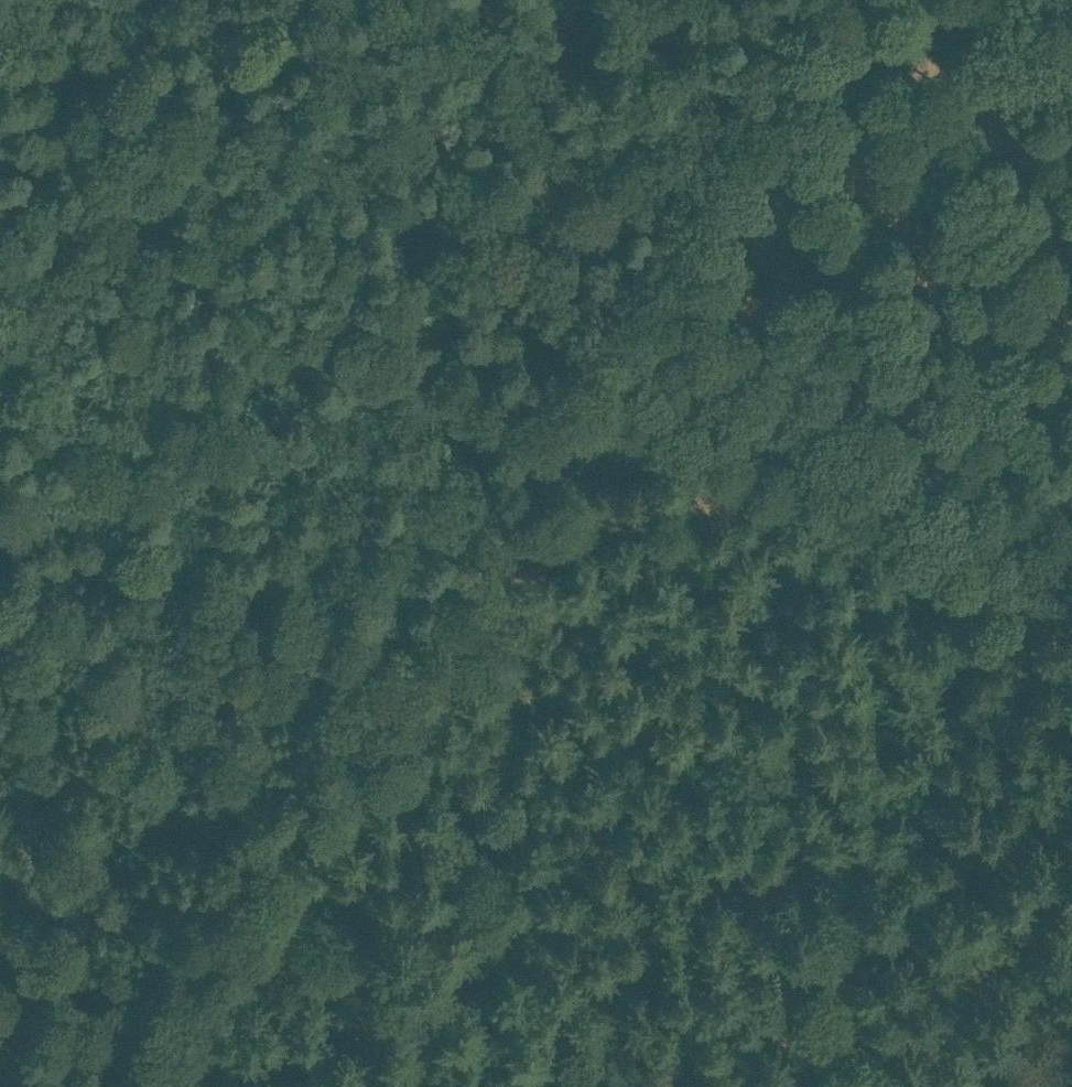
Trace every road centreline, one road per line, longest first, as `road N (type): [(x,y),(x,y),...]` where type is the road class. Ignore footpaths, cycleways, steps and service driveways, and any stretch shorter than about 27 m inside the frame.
road 1 (track): [(117,1086),(539,470),(619,304)]
road 2 (track): [(619,304),(0,1)]
road 3 (track): [(821,0),(619,304)]

